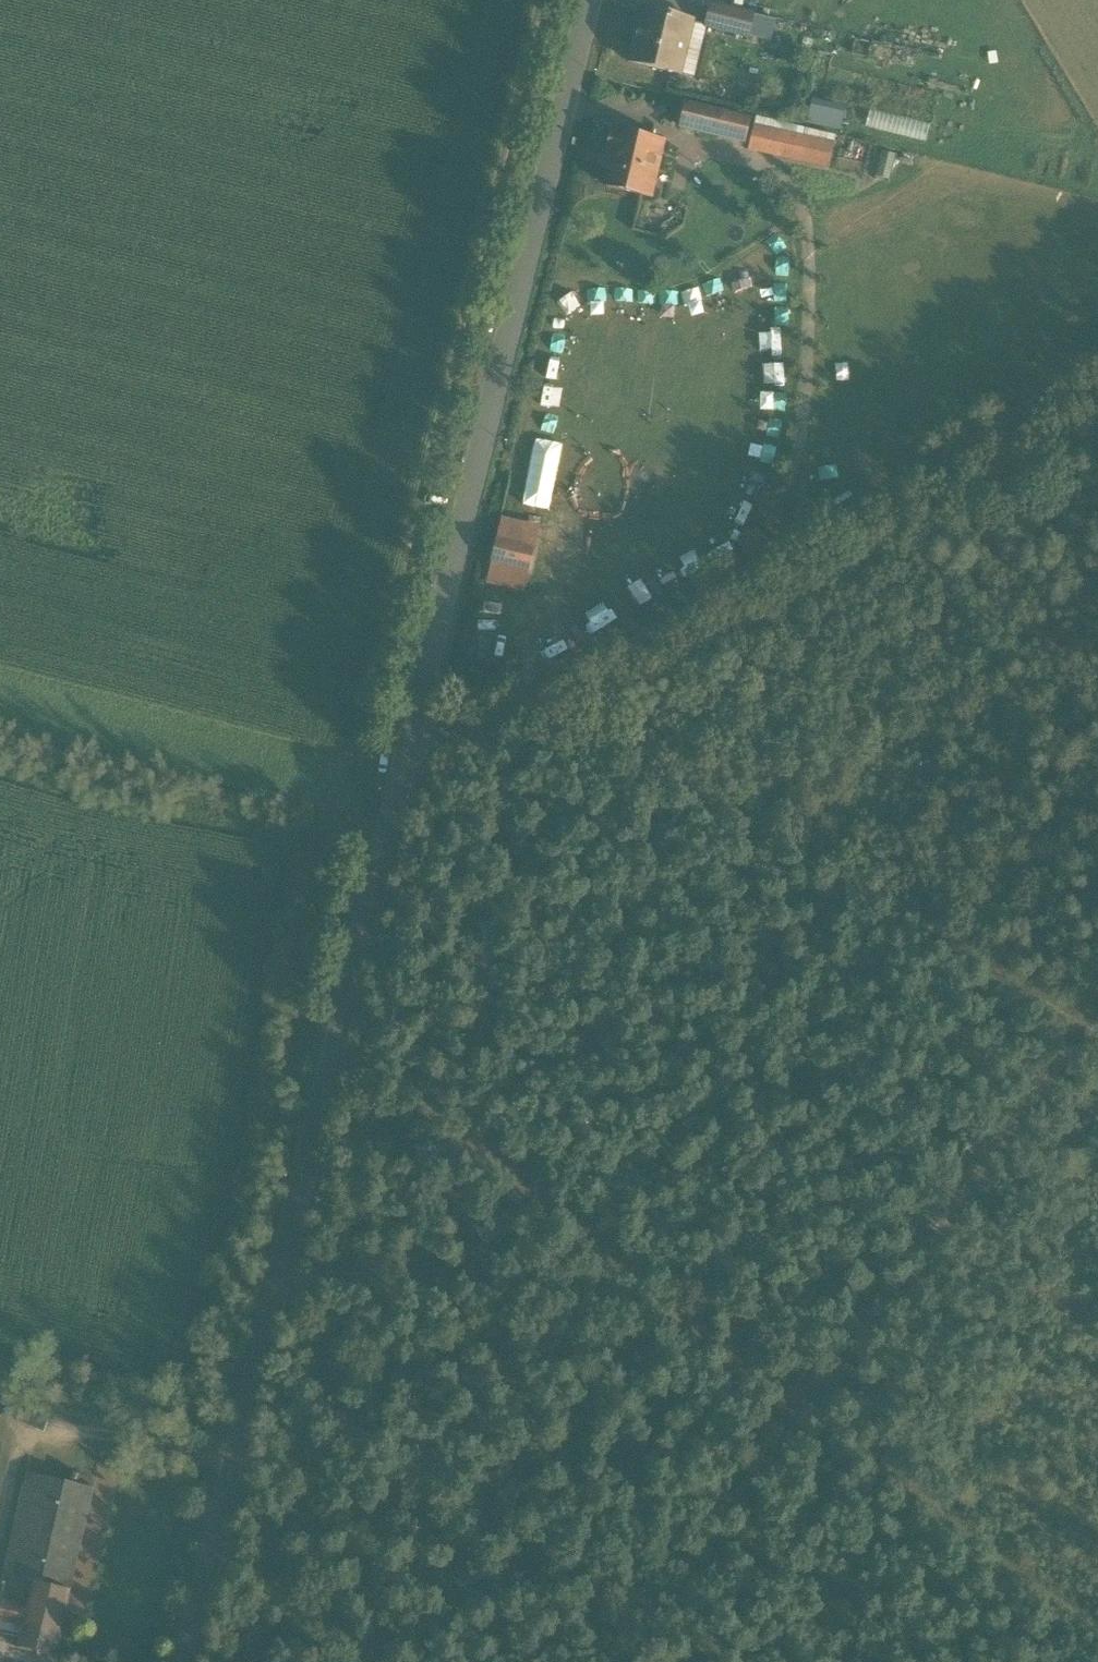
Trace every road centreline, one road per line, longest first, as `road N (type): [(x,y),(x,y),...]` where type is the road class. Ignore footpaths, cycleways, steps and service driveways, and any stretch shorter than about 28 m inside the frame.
road 1 (unclassified): [(400,772),(186,1661)]
road 2 (unclassified): [(1097,368),(536,702),(400,772)]
road 3 (unclassified): [(589,0),(400,772)]
road 4 (track): [(536,702),(1097,1033)]
road 5 (track): [(806,1409),(384,1052),(340,1025)]
road 6 (track): [(806,1409),(1078,1021),(1097,960)]
road 7 (track): [(1097,1616),(806,1409)]
road 8 (track): [(619,1661),(806,1409)]
road 9 (track): [(361,1661),(217,1542)]

